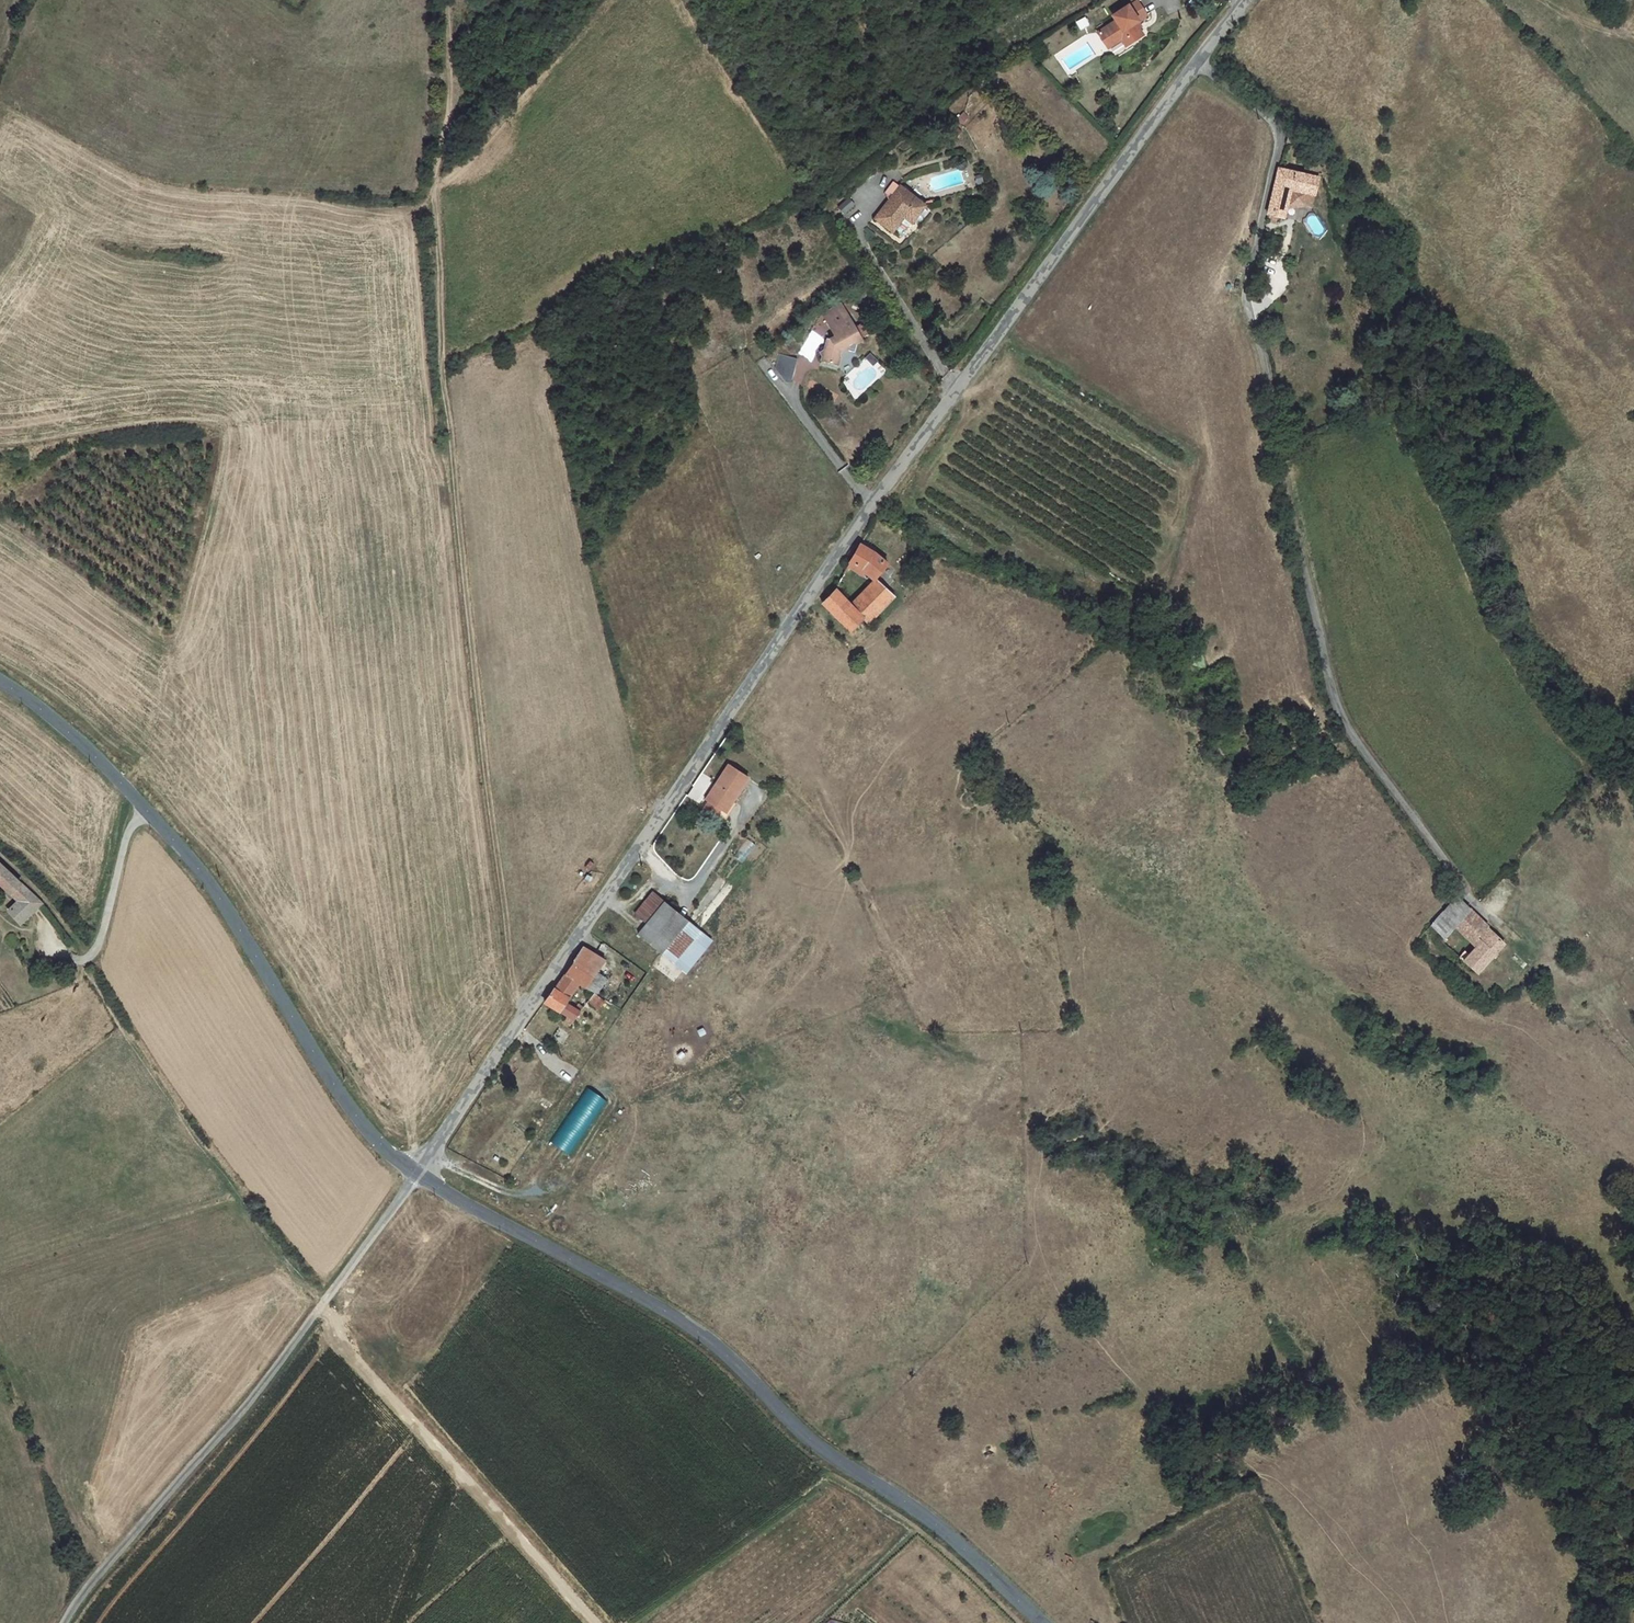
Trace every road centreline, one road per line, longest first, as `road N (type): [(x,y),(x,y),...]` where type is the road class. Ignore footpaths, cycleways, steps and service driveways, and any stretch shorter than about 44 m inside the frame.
road 1 (unclassified): [(419,1174),(788,621),(1196,60)]
road 2 (unclassified): [(1196,60),(1280,133),(1248,313),(1268,365),(1313,605),(1356,739),(1477,895),(1500,896)]
road 3 (tertiary): [(419,1174),(698,1331),(802,1431),(947,1533),(1041,1622)]
road 4 (tertiary): [(0,682),(46,711),(175,842),(219,896),(349,1107),(419,1174)]
road 5 (unclassified): [(62,1622),(259,1389),(419,1174)]
road 6 (track): [(321,1305),(610,1622)]
road 7 (track): [(321,1305),(183,1117),(84,962)]

